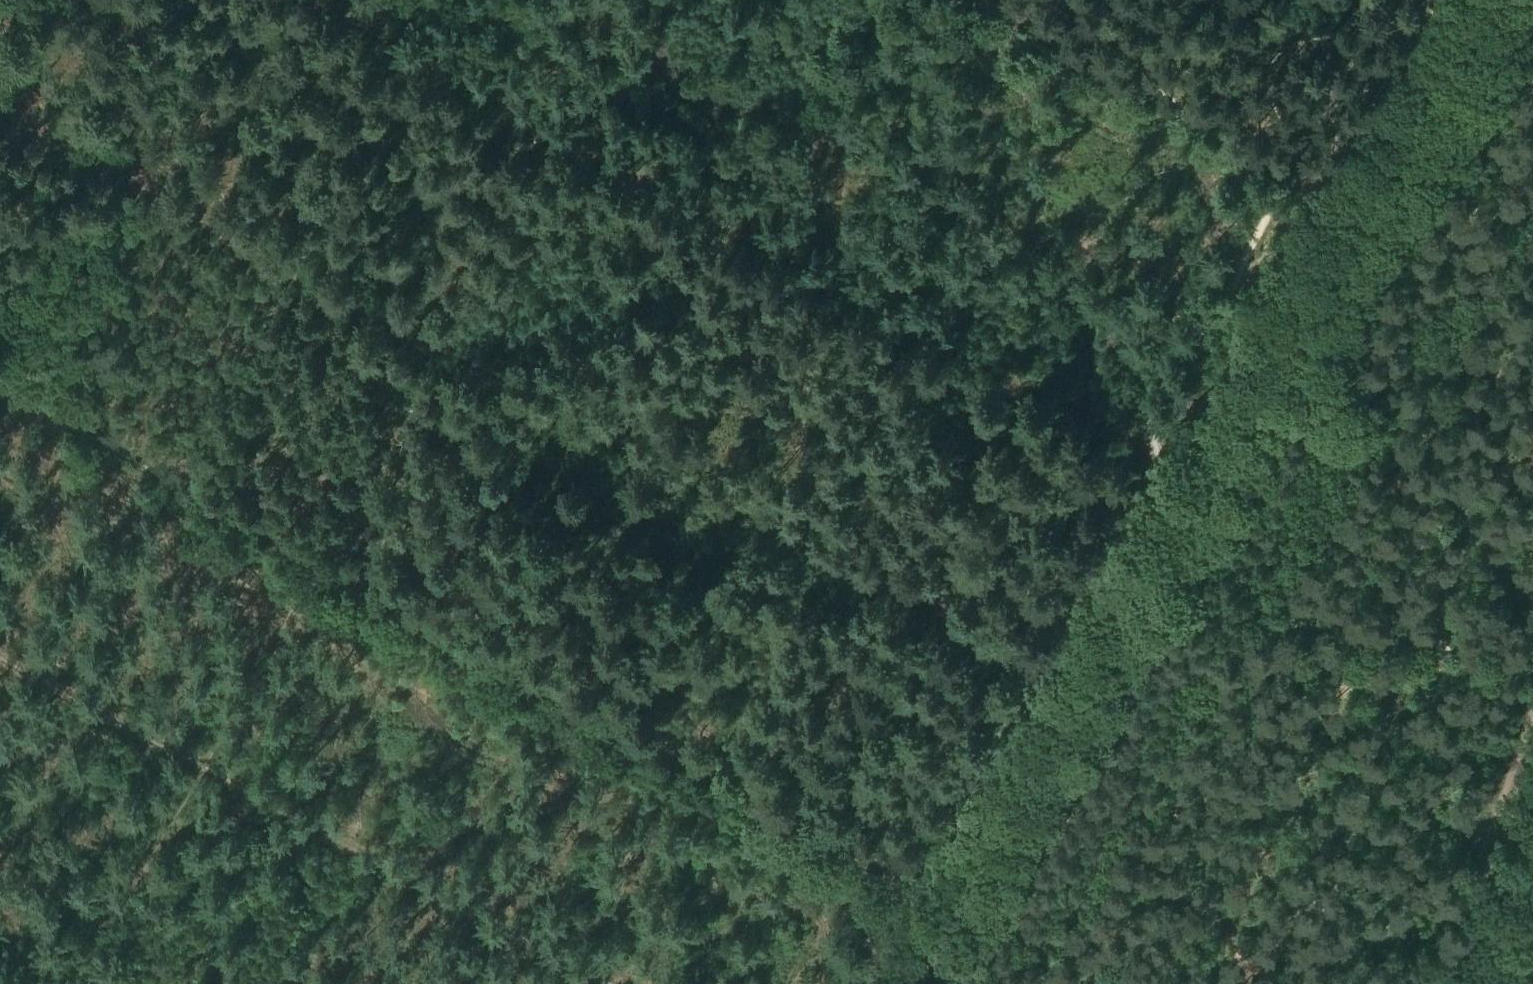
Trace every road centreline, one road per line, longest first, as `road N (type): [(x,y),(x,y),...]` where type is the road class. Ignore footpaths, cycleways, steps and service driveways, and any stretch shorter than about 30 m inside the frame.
road 1 (track): [(909,983),(1165,544)]
road 2 (track): [(1252,604),(1408,327)]

